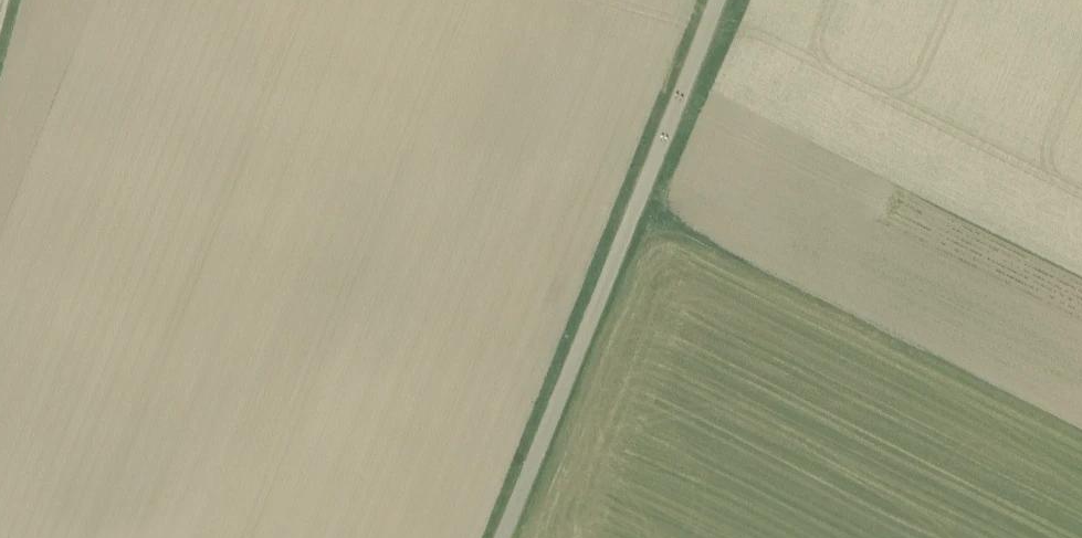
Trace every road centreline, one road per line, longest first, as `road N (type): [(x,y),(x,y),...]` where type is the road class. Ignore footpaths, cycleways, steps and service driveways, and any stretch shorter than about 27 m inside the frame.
road 1 (unclassified): [(503,537),(719,0)]

